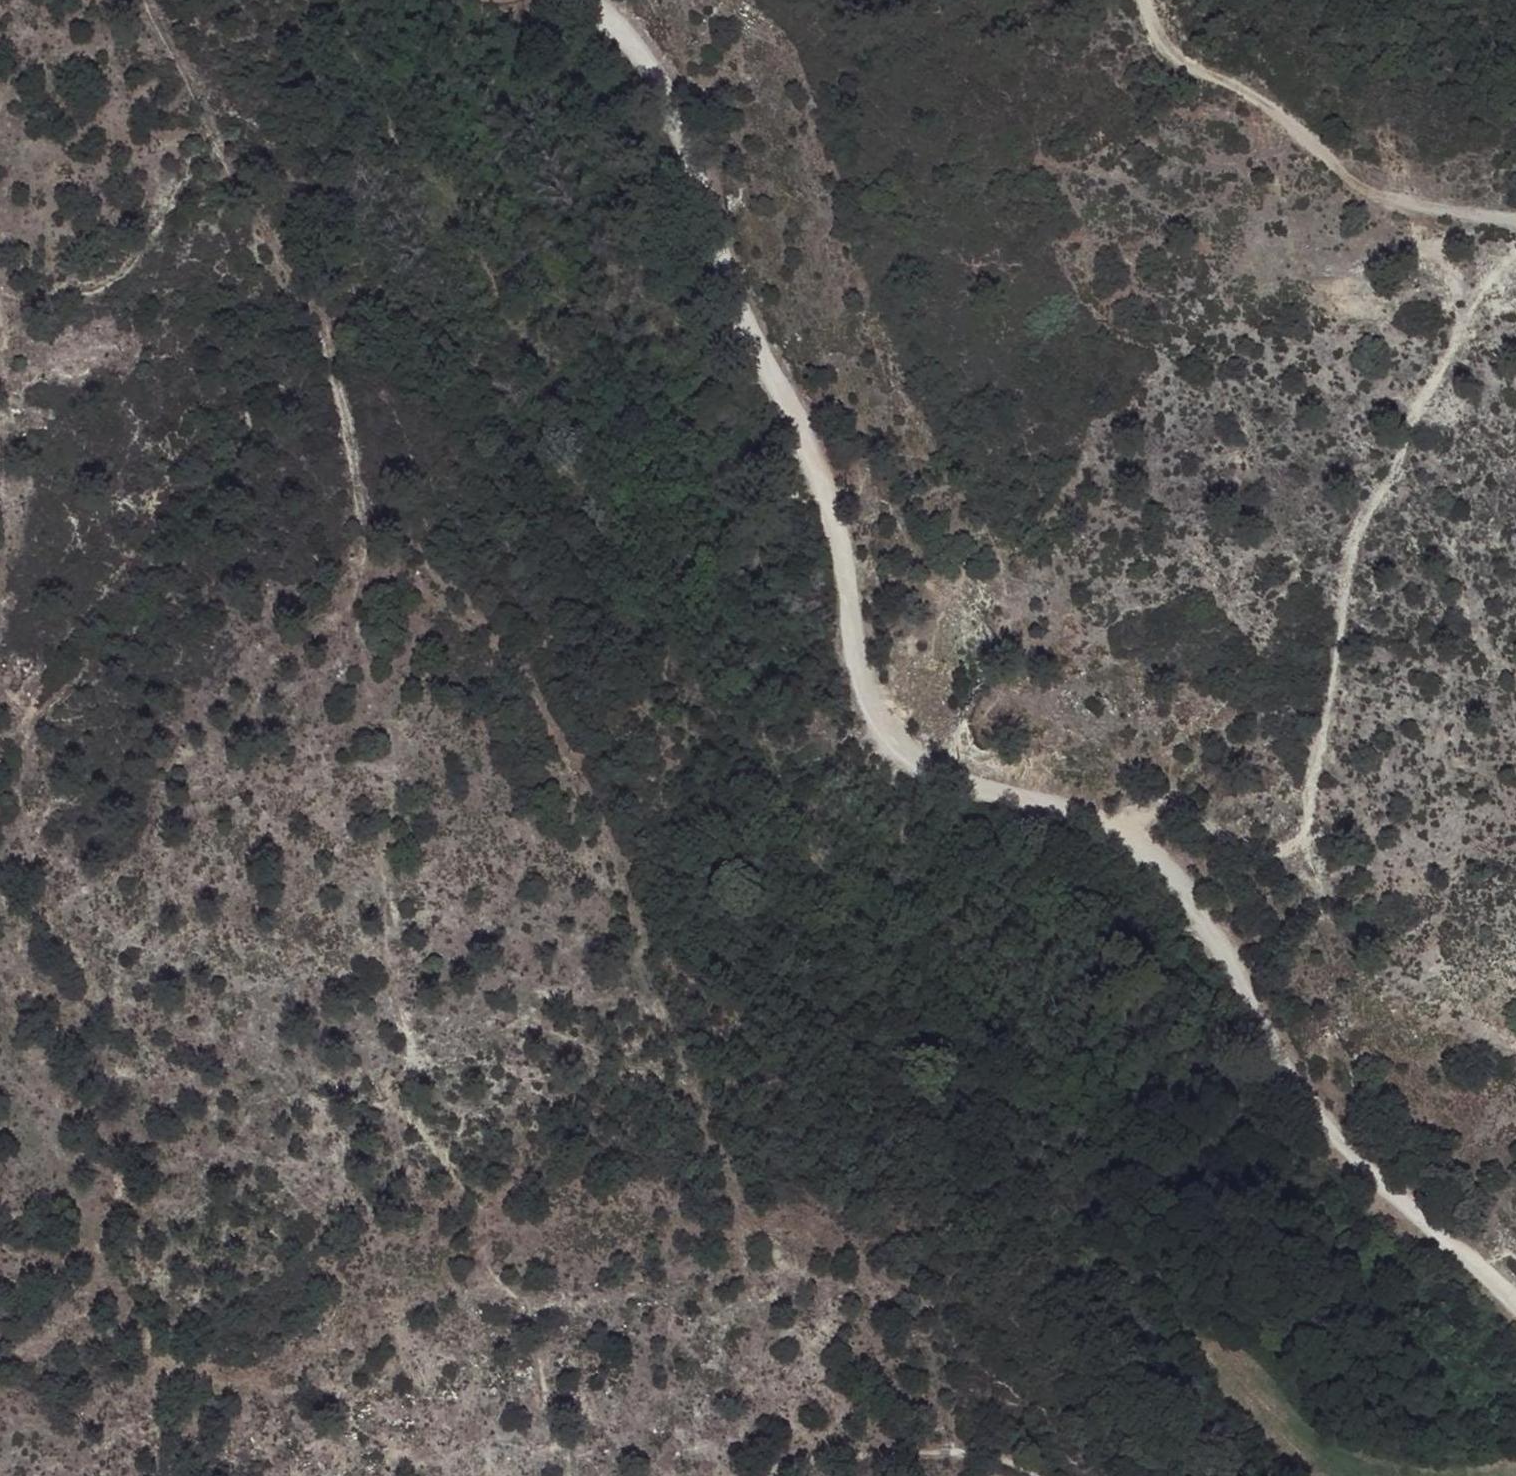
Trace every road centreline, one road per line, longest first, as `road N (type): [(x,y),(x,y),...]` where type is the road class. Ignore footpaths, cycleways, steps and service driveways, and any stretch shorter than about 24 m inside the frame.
road 1 (track): [(1515,1304),(1359,1160),(1274,1051),(1180,882),(1127,834),(932,772),(878,724),(861,687),(825,489),(751,337),(653,70),(590,0)]
road 2 (track): [(1180,882),(1241,878),(1292,845),(1349,664),(1369,507),(1477,285),(1515,243)]

